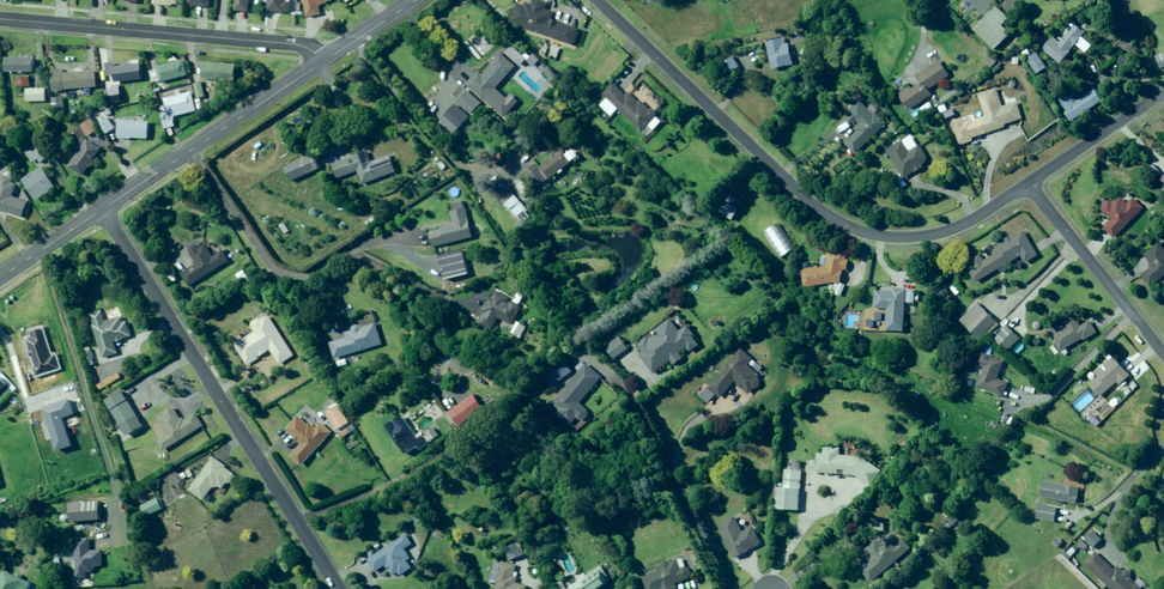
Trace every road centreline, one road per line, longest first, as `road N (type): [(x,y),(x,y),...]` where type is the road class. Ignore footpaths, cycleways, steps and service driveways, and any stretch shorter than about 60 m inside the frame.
road 1 (residential): [(596,0),(809,201),(862,233),(937,234),(1028,183)]
road 2 (residential): [(103,209),(339,588)]
road 3 (residential): [(322,63),(289,43),(0,19)]
road 4 (unclassified): [(103,209),(322,63)]
road 5 (residential): [(1163,354),(1028,183)]
road 6 (residential): [(1028,183),(1163,92)]
road 7 (unclassified): [(0,278),(103,209)]

